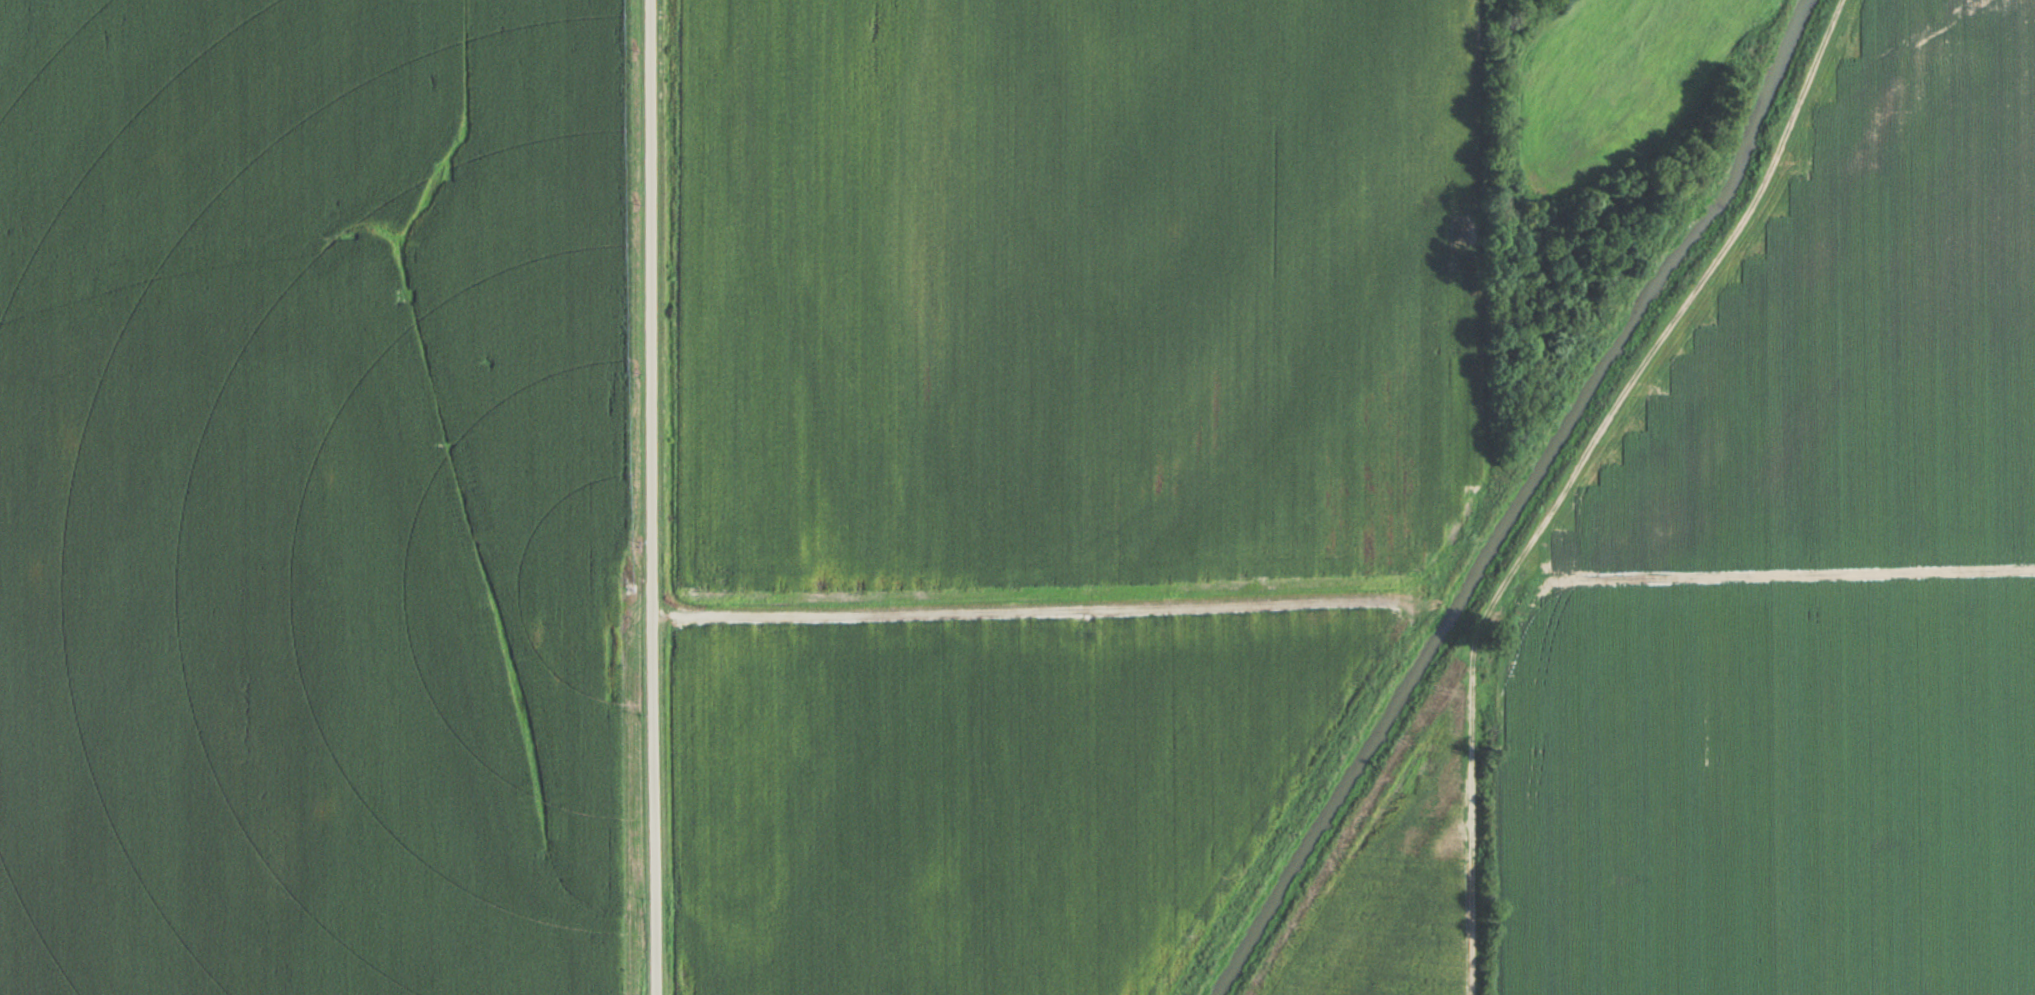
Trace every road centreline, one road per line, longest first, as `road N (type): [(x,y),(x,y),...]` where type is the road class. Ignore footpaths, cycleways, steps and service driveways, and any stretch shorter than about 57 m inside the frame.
road 1 (residential): [(656,994),(650,0)]

